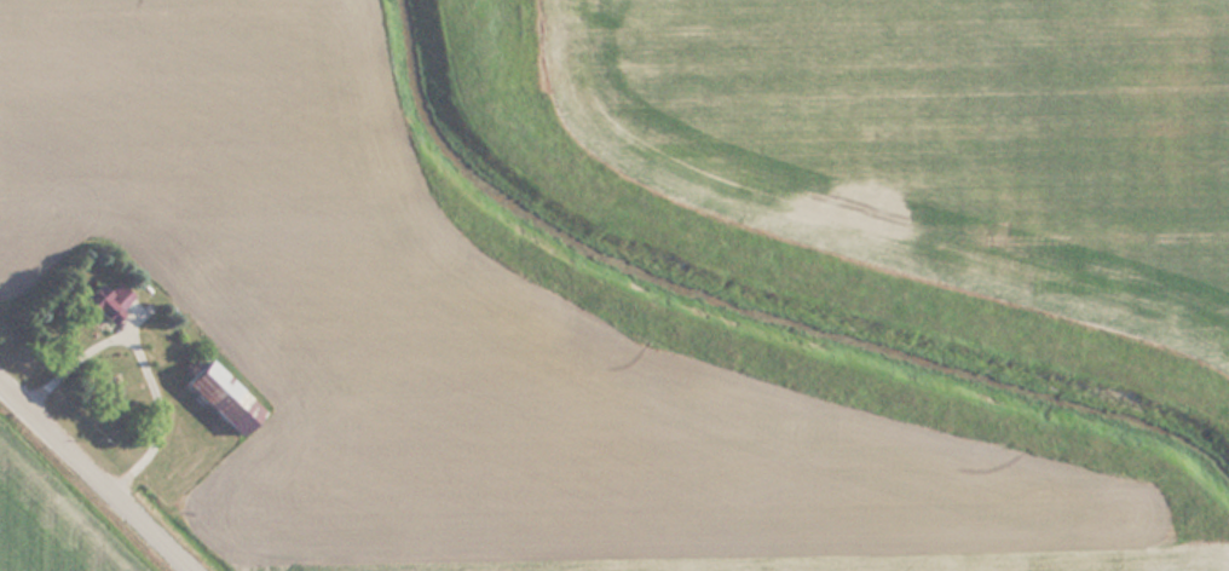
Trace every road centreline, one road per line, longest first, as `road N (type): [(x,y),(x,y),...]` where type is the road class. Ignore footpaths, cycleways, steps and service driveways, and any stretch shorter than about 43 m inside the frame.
road 1 (residential): [(200,570),(0,376)]

